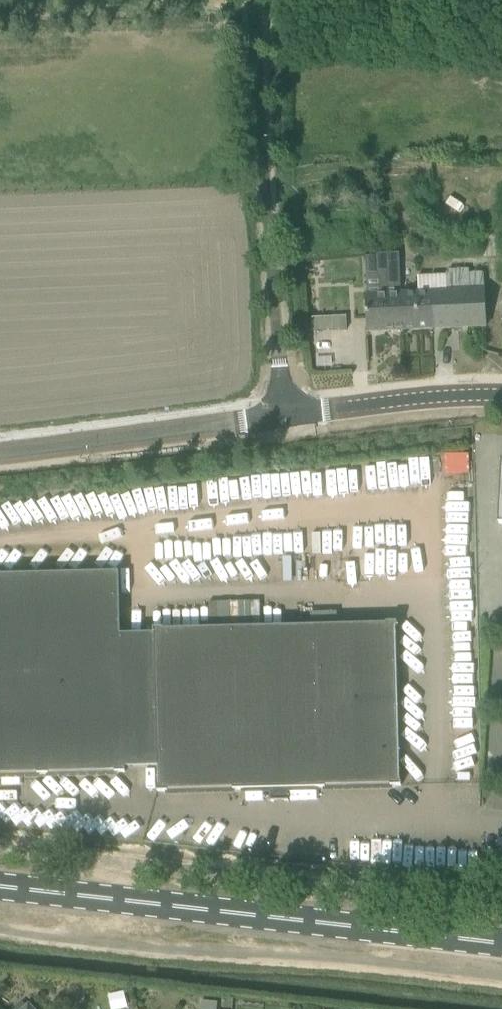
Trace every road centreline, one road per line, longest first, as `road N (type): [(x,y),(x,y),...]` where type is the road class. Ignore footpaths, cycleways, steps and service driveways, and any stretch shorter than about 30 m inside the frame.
road 1 (primary): [(501,945),(0,886)]
road 2 (residential): [(287,417),(255,0)]
road 3 (tertiary): [(287,417),(0,456)]
road 4 (tertiary): [(501,396),(287,417)]

